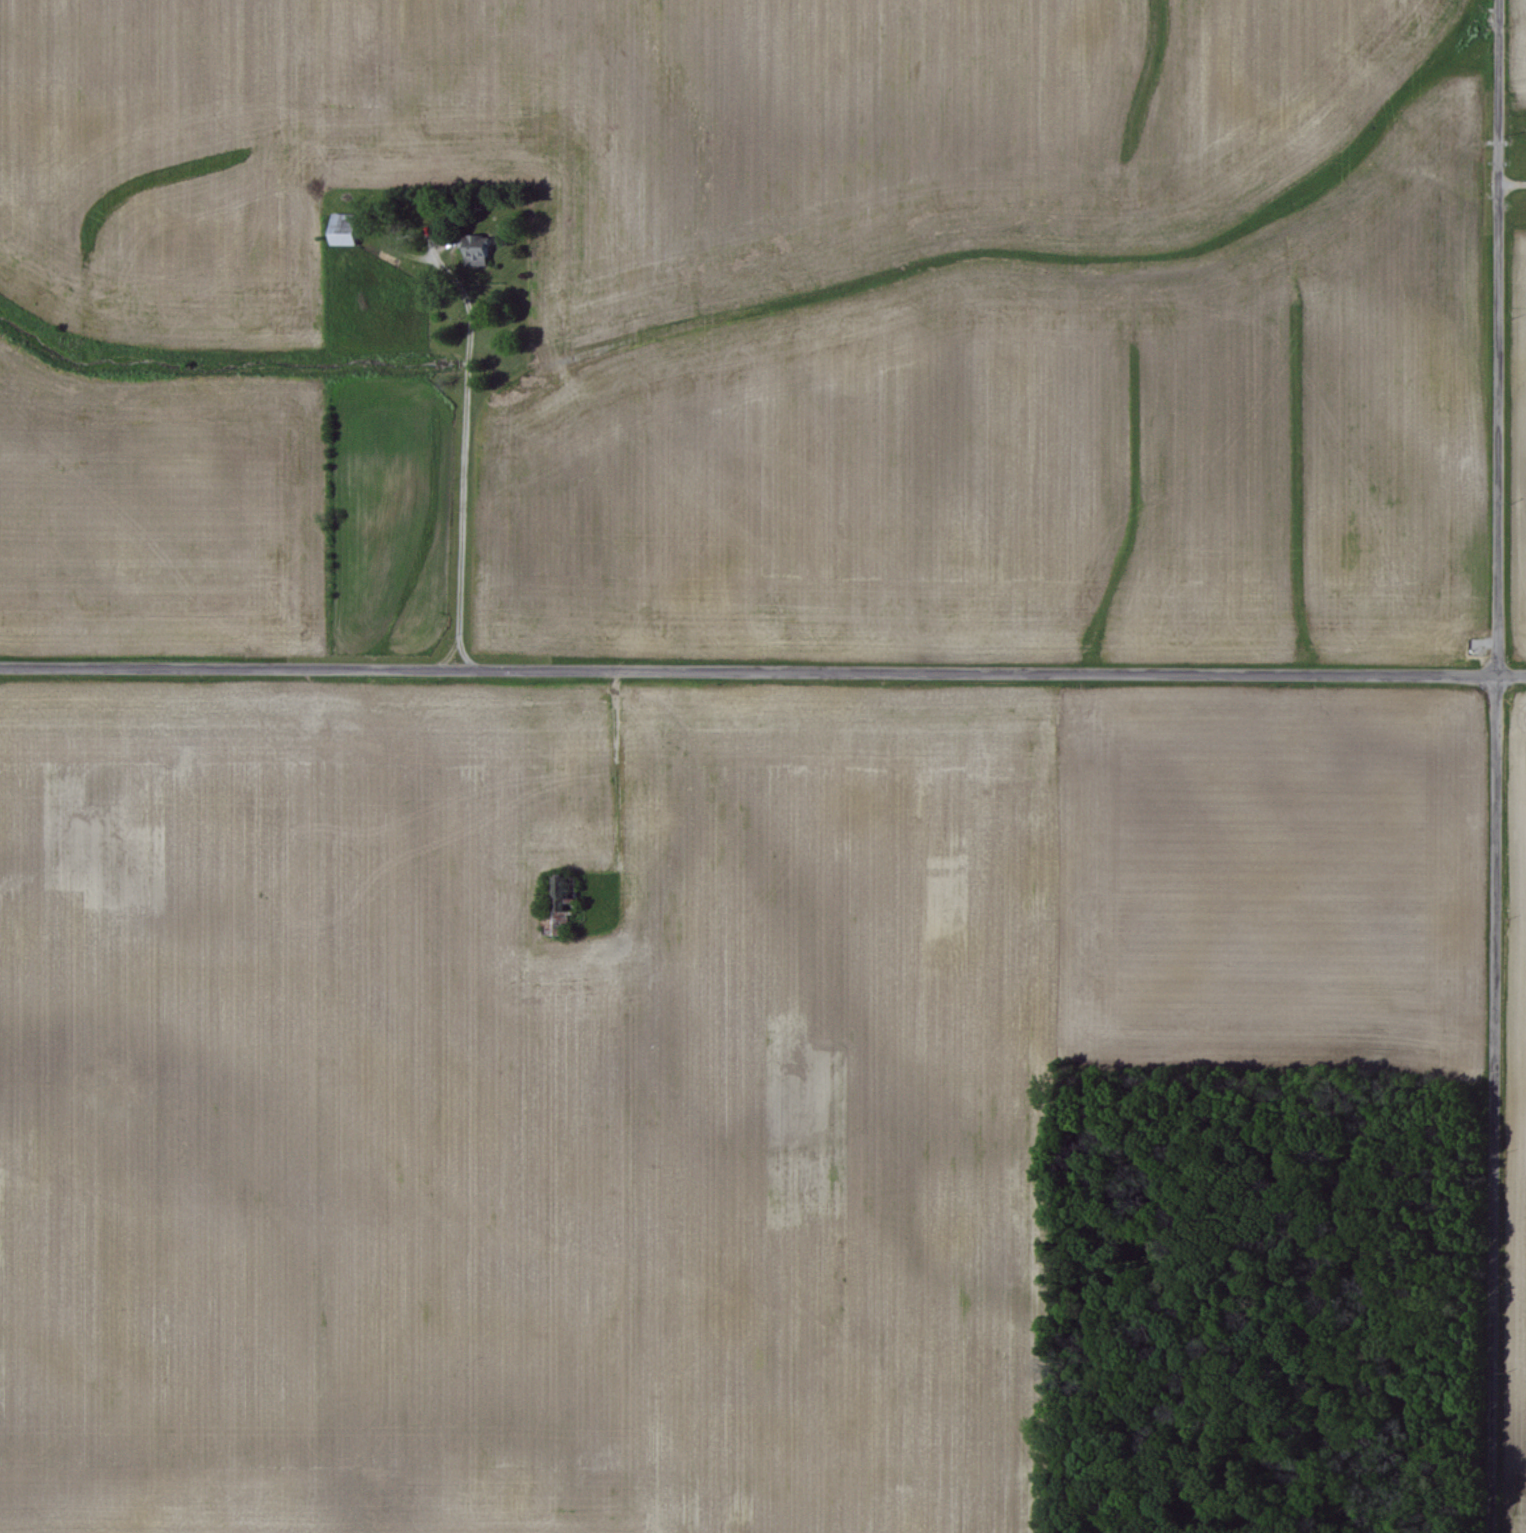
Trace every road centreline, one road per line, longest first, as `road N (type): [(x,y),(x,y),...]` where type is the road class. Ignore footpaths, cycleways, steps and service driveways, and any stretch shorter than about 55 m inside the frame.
road 1 (residential): [(1482,1532),(1498,678),(1495,0)]
road 2 (residential): [(1525,678),(0,668)]

